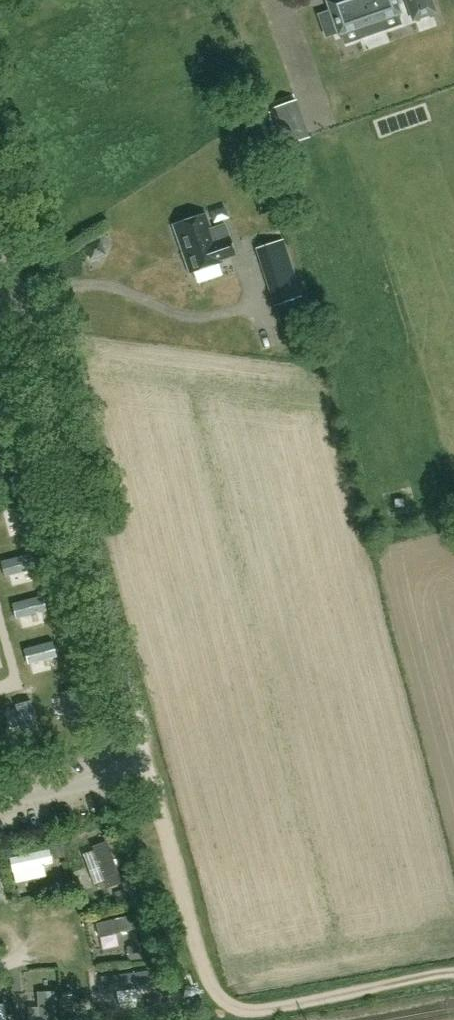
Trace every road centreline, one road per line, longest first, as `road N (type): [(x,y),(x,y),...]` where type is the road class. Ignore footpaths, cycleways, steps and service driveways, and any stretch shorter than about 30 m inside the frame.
road 1 (unclassified): [(0,798),(151,767),(0,223)]
road 2 (track): [(151,767),(198,956),(227,1005),(265,1010),(453,972)]

